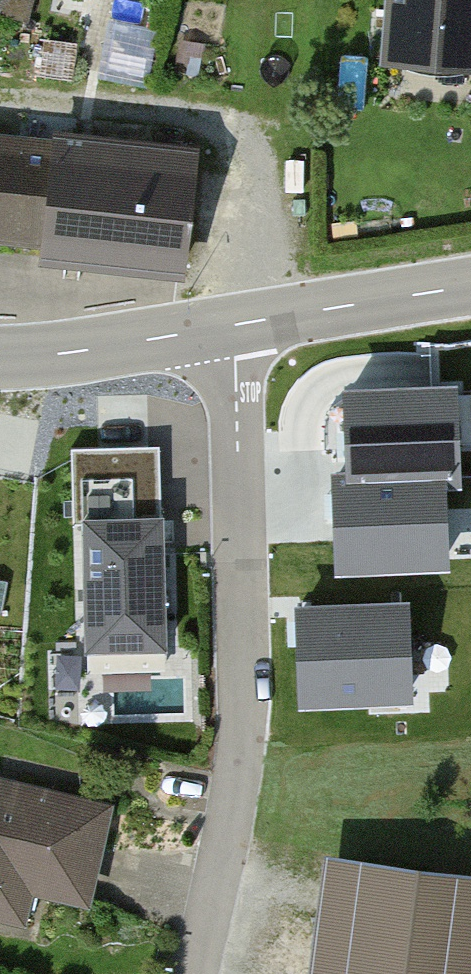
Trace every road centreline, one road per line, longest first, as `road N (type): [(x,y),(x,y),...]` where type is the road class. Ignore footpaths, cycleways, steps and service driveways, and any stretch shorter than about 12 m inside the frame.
road 1 (residential): [(228,326),(244,660),(235,805),(195,973)]
road 2 (tertiary): [(470,287),(228,326)]
road 3 (tertiary): [(228,326),(0,358)]

